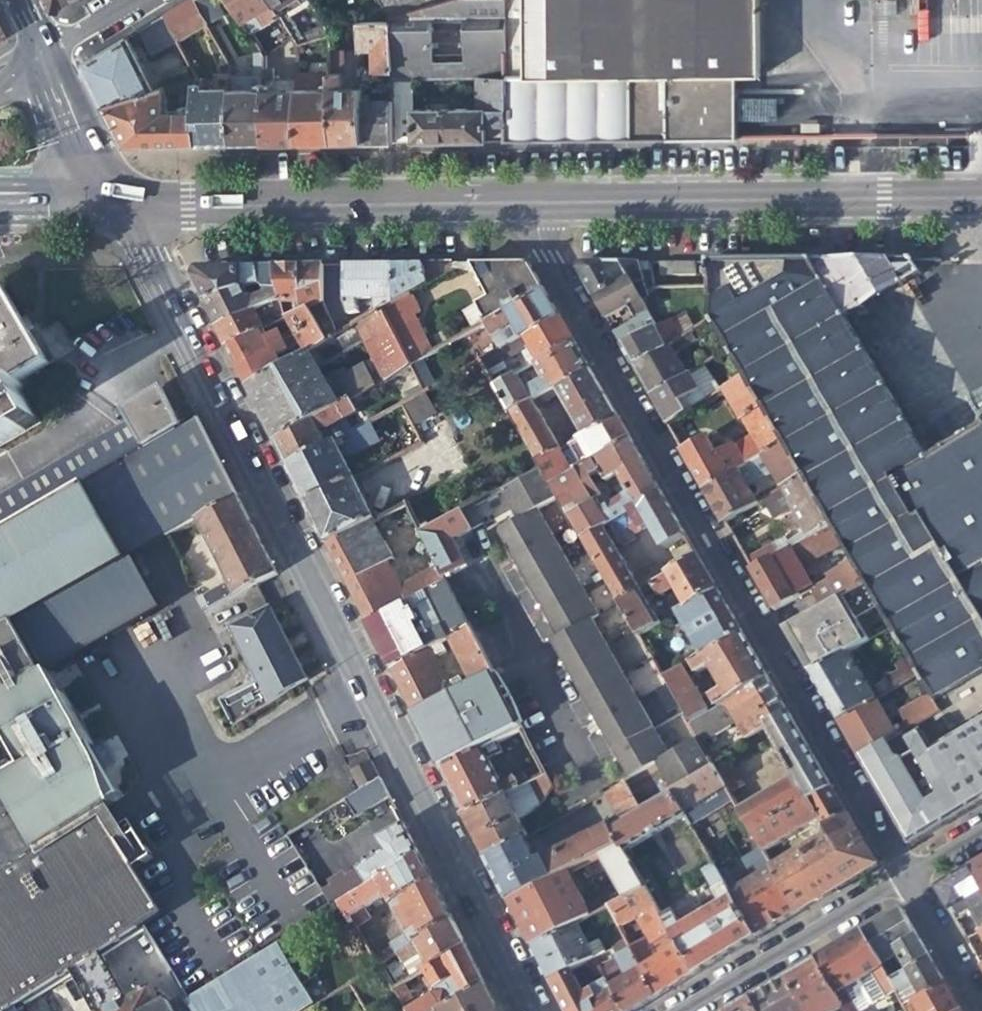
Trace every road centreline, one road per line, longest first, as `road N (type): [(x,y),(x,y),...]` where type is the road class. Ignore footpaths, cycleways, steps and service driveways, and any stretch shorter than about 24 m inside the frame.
road 1 (residential): [(111,195),(521,1010)]
road 2 (residential): [(909,876),(509,194)]
road 3 (secondary): [(981,193),(509,194)]
road 4 (secondary): [(509,194),(111,195)]
road 5 (residential): [(685,1010),(909,876)]
road 6 (secondary): [(111,195),(41,50)]
road 7 (residential): [(981,1001),(909,876)]

